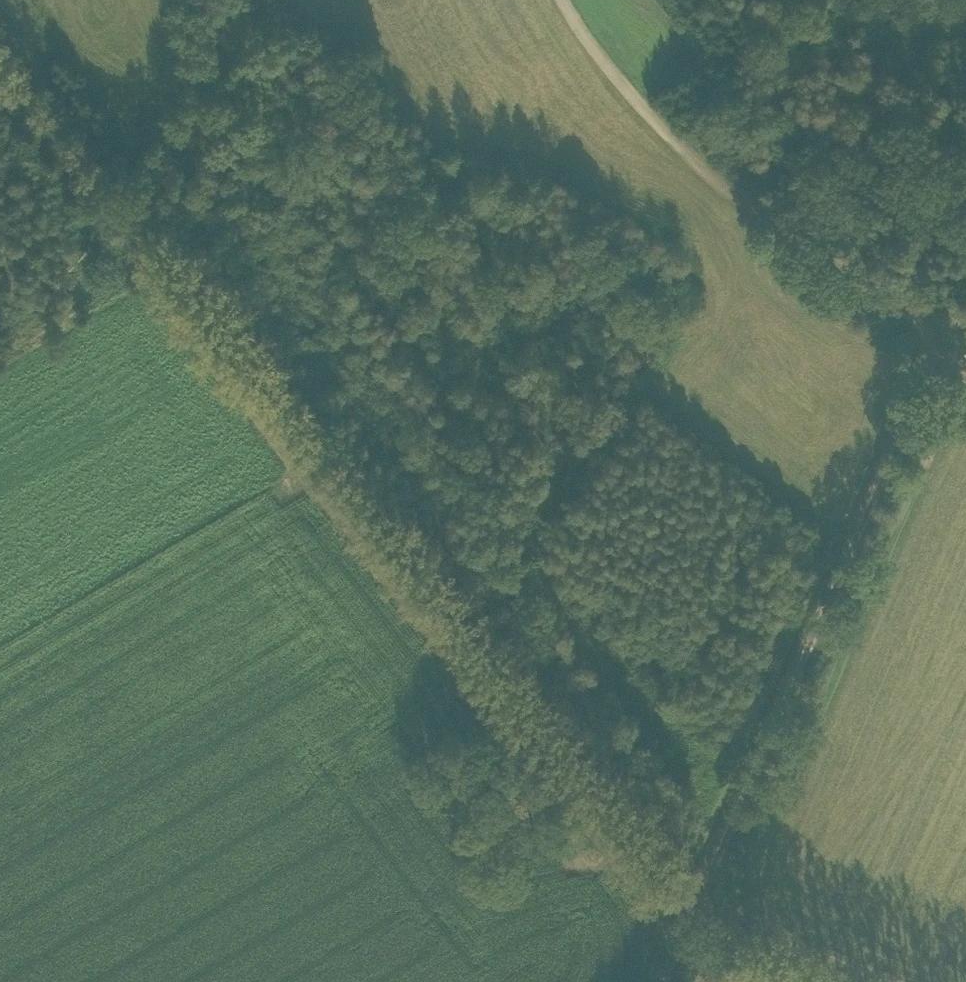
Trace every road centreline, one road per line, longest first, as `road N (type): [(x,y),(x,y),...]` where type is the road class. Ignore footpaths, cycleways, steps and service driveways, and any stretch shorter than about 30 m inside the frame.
road 1 (track): [(664,981),(929,364),(930,347),(911,313),(751,208),(671,133),(615,75),(563,0)]

